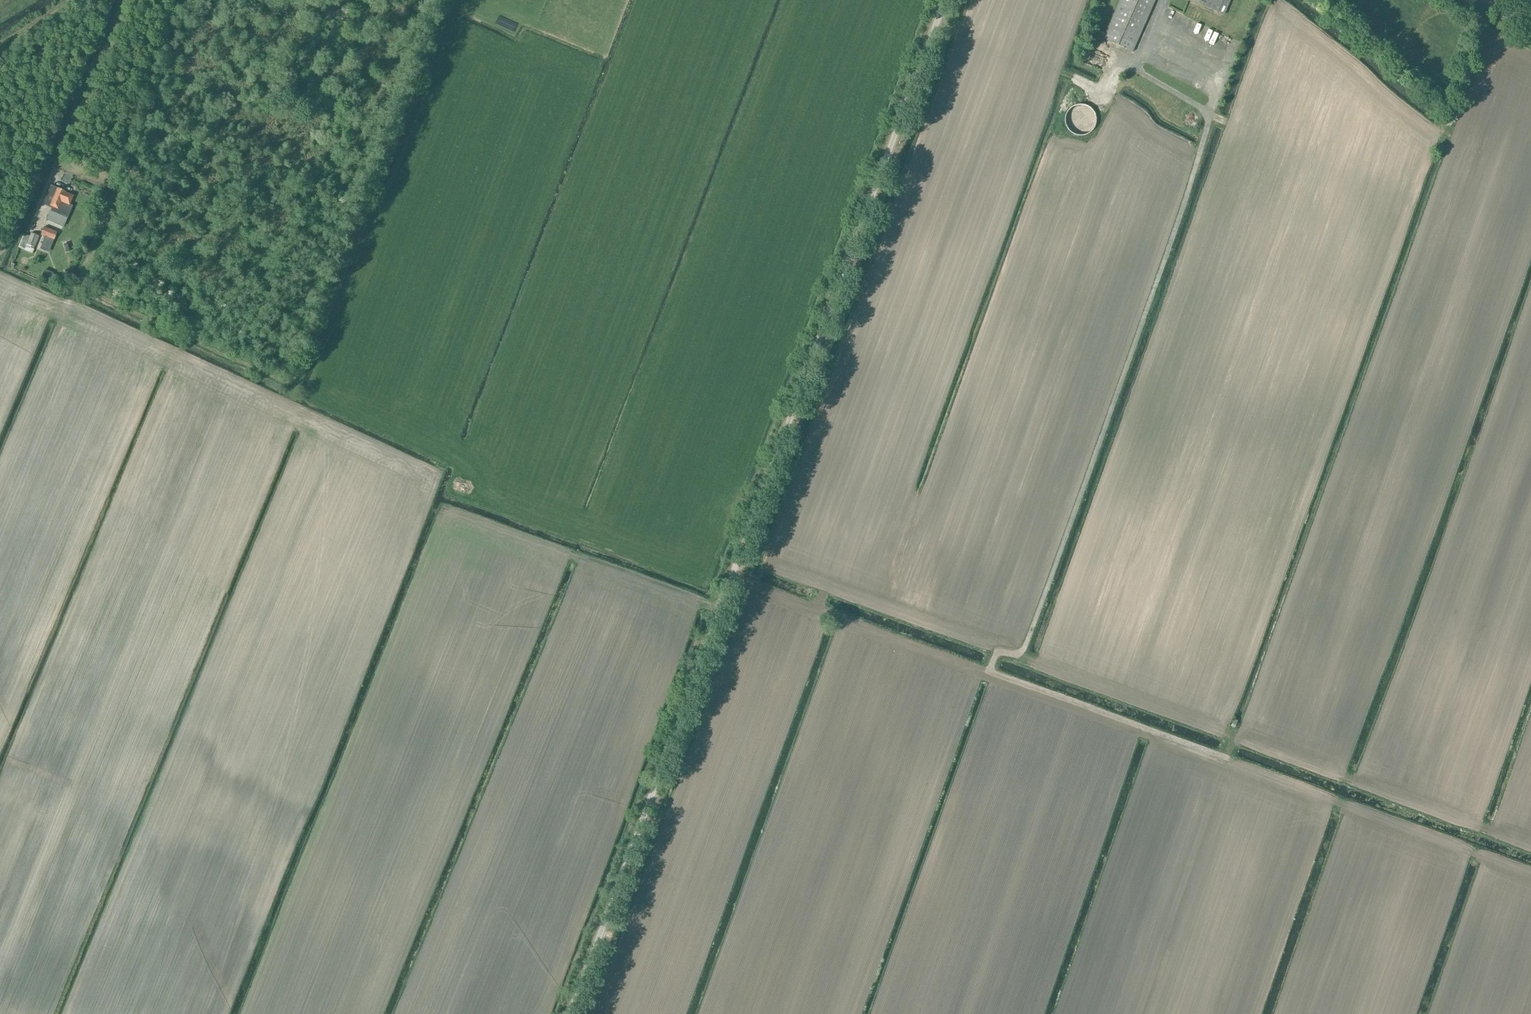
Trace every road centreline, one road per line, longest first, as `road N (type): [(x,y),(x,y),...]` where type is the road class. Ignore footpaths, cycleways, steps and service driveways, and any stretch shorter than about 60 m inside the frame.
road 1 (unclassified): [(564,1013),(944,0)]
road 2 (unclassified): [(54,150),(121,0)]

